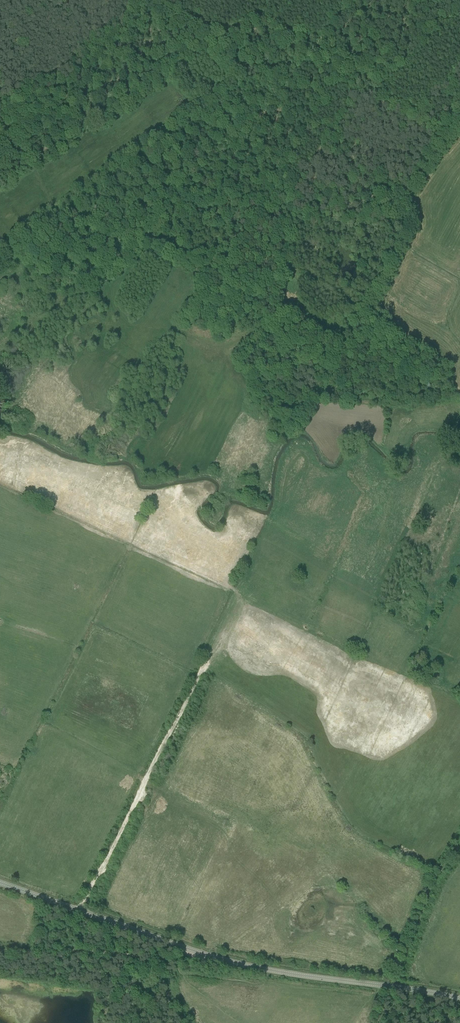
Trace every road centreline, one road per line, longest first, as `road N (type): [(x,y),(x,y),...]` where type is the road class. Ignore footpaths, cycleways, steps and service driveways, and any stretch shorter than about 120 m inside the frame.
road 1 (tertiary): [(0,883),(230,961),(459,999)]
road 2 (track): [(79,911),(187,701),(235,595),(229,586)]
road 3 (track): [(100,259),(118,206),(421,225)]
road 4 (track): [(367,80),(299,181),(277,305)]
road 5 (track): [(263,12),(457,140)]
road 6 (track): [(211,267),(261,113),(297,67)]
road 7 (track): [(0,950),(176,957)]
road 8 (track): [(139,0),(52,75),(0,106)]

